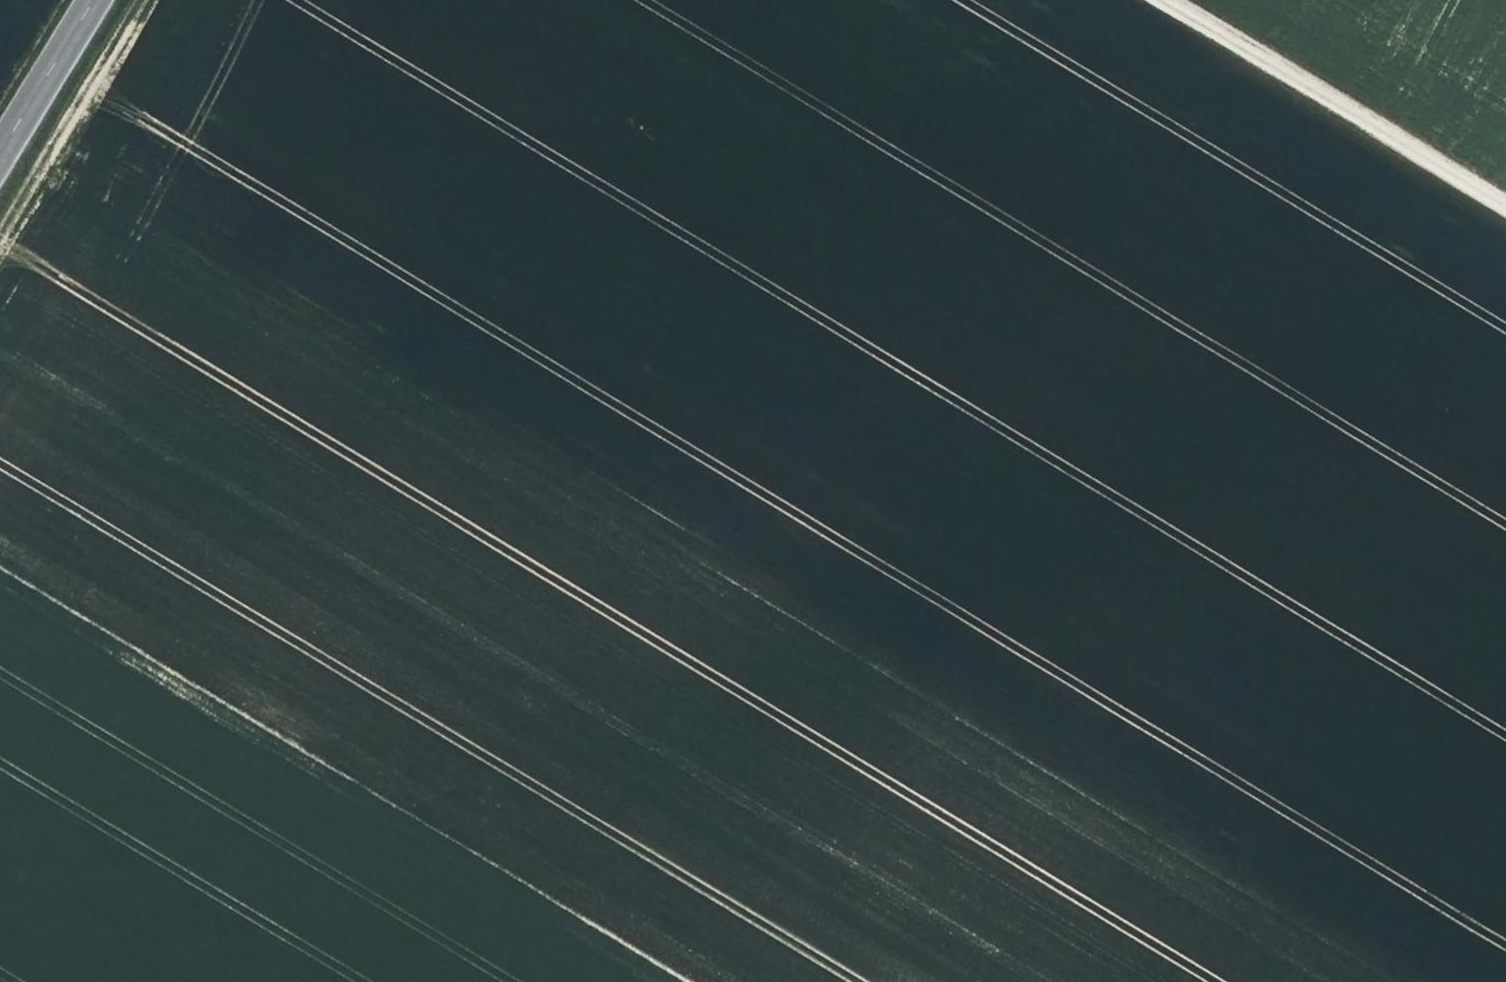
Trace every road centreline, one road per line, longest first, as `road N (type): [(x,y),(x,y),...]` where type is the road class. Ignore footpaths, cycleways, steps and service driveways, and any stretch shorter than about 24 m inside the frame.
road 1 (track): [(1505,199),(1177,0)]
road 2 (tertiary): [(0,158),(96,0)]

